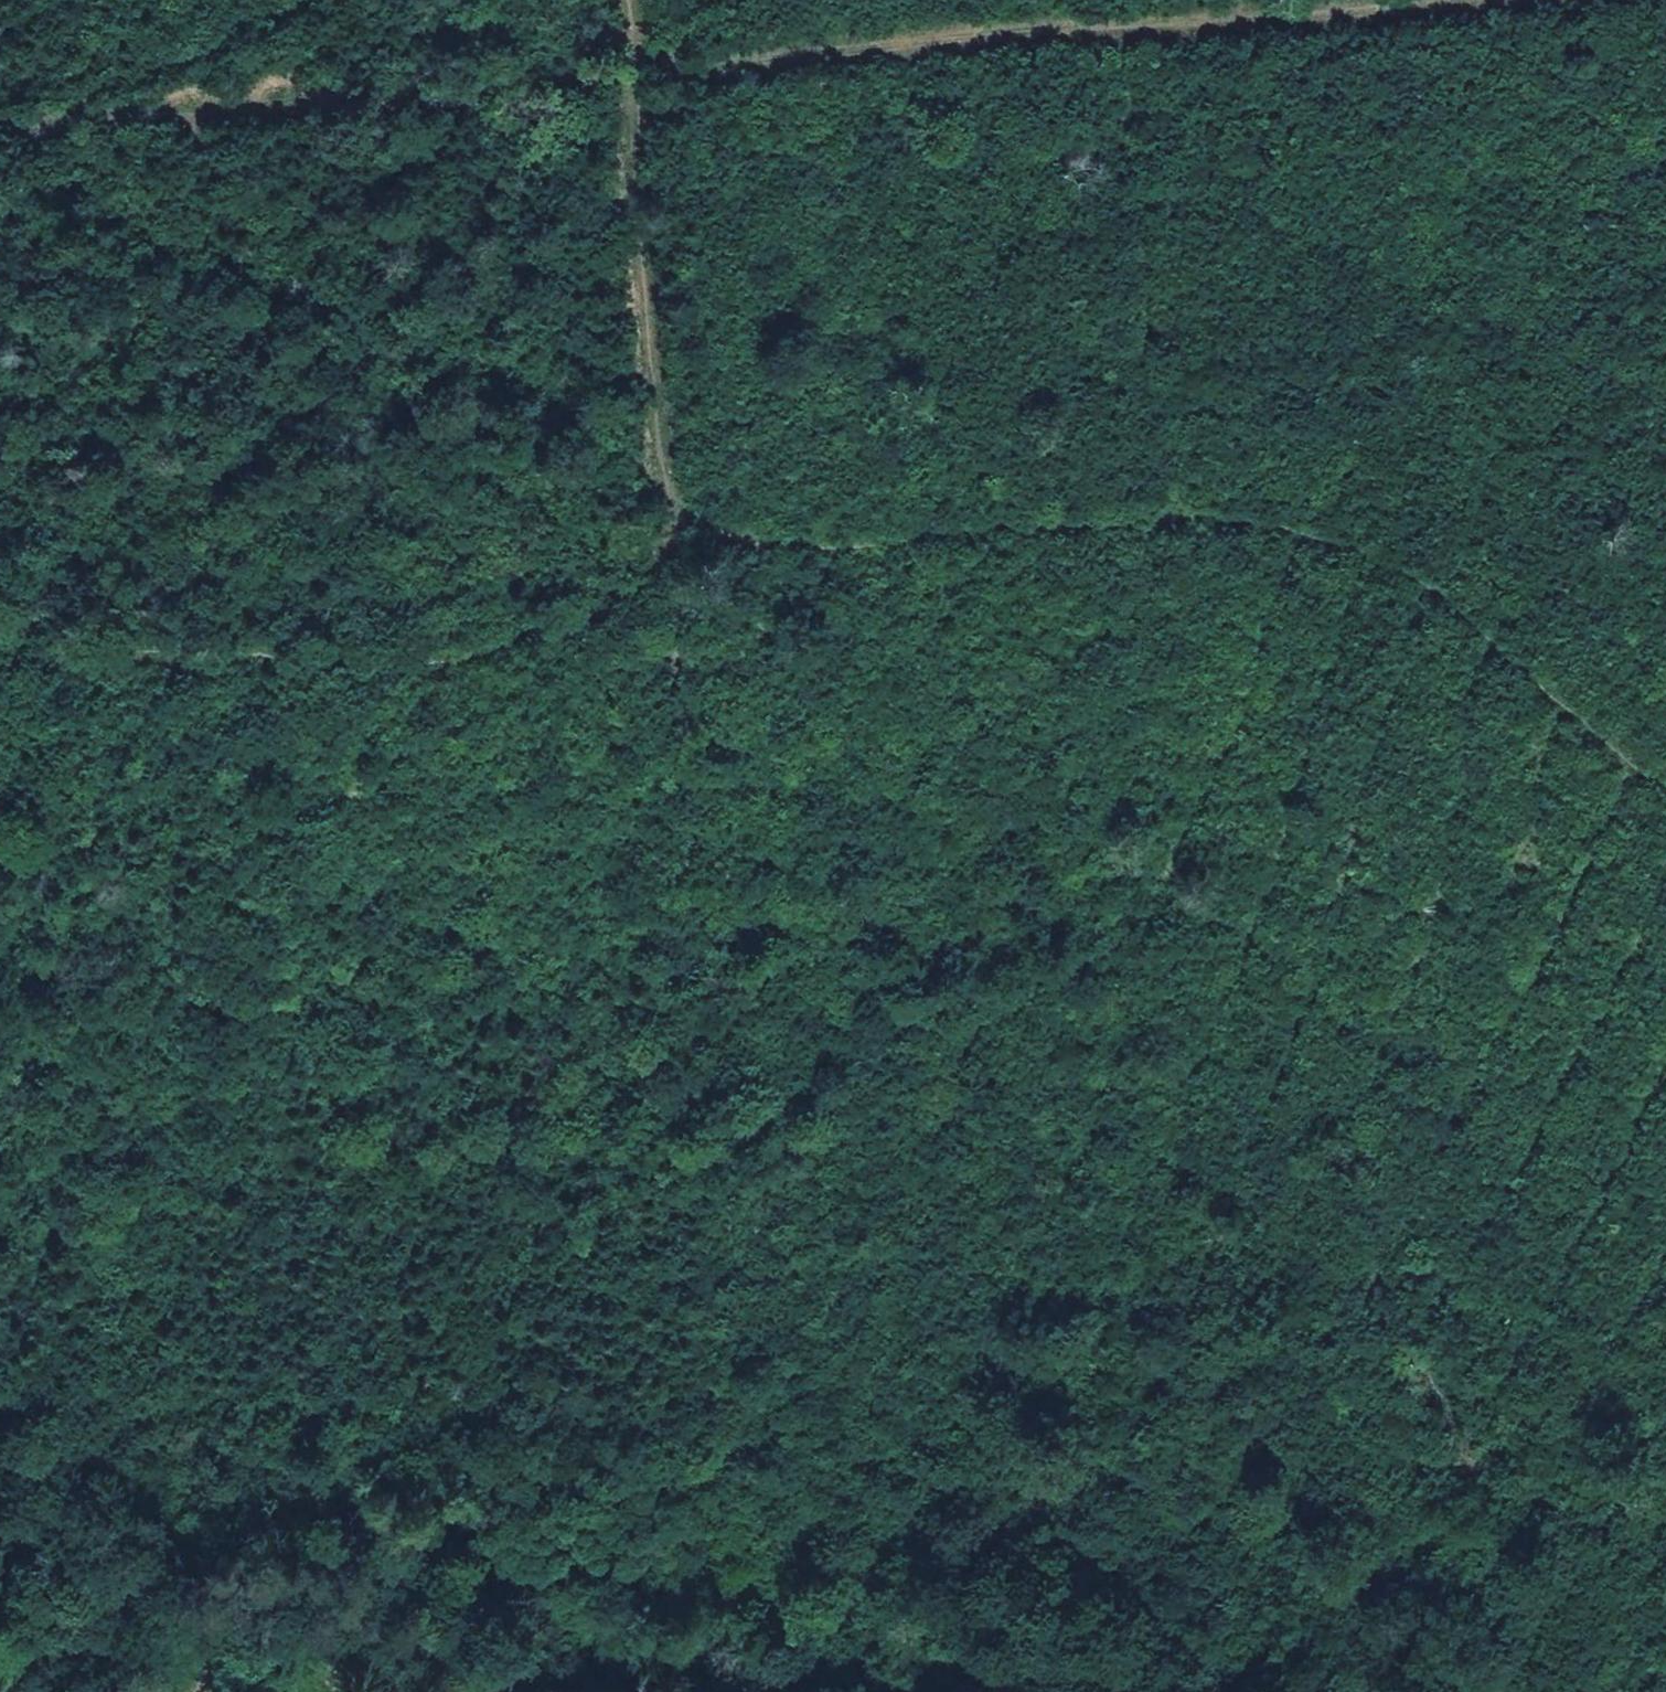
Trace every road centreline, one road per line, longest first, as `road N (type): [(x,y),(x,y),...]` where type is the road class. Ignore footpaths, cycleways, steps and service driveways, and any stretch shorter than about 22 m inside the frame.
road 1 (track): [(708,524),(615,592),(494,648),(454,658),(0,640)]
road 2 (track): [(1228,1691),(1170,1623),(1069,1528),(1016,1493)]

